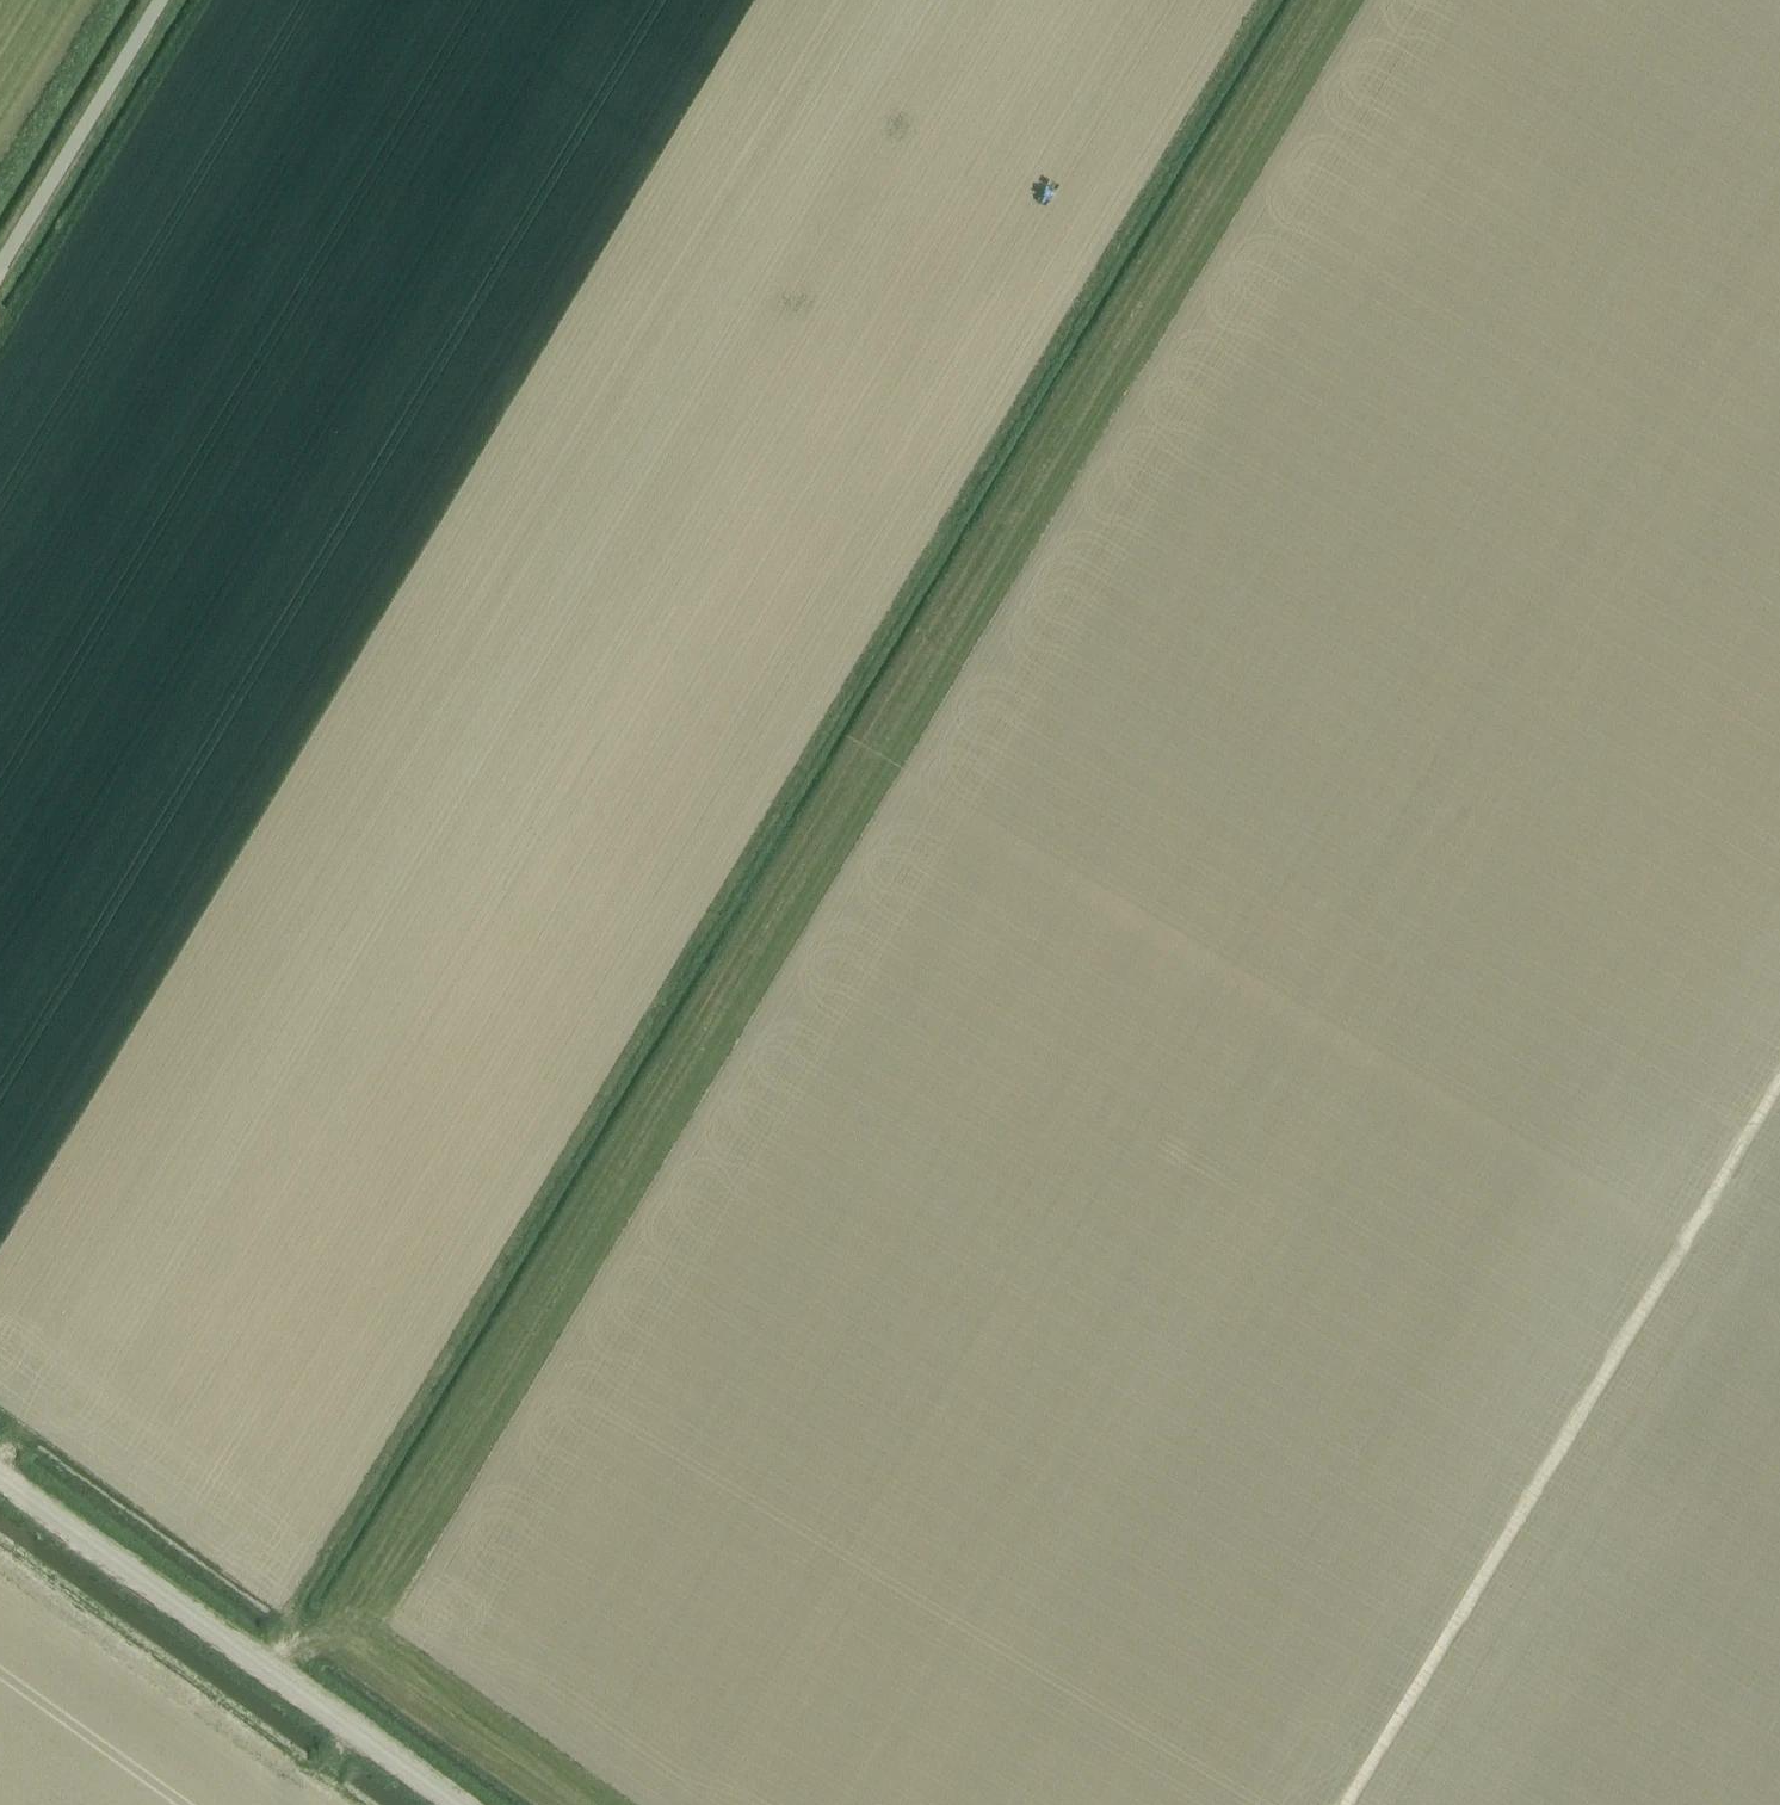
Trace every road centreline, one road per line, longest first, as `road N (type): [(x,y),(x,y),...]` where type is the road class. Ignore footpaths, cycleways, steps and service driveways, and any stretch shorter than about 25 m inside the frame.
road 1 (unclassified): [(442,1804),(0,1484)]
road 2 (unclassified): [(0,255),(153,0)]

